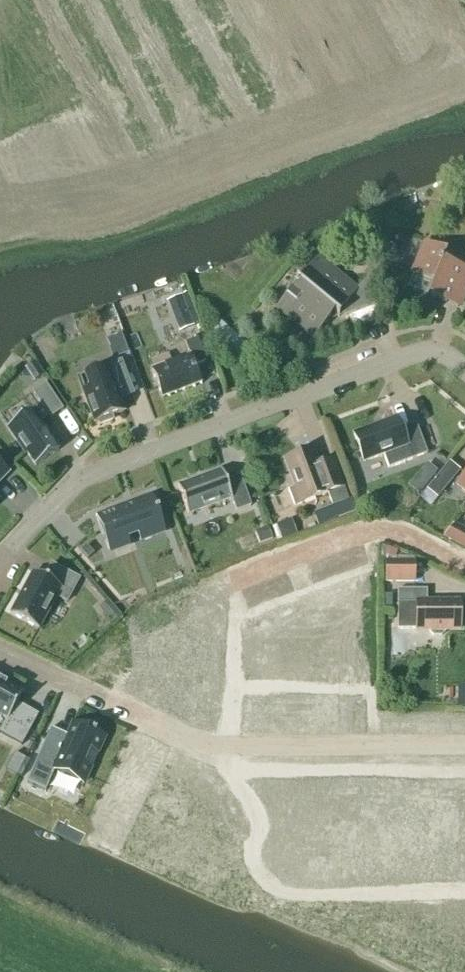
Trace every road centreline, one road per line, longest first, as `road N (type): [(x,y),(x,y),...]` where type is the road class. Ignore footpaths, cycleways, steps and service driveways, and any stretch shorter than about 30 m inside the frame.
road 1 (residential): [(464,371),(449,358),(417,356),(83,476),(0,560)]

